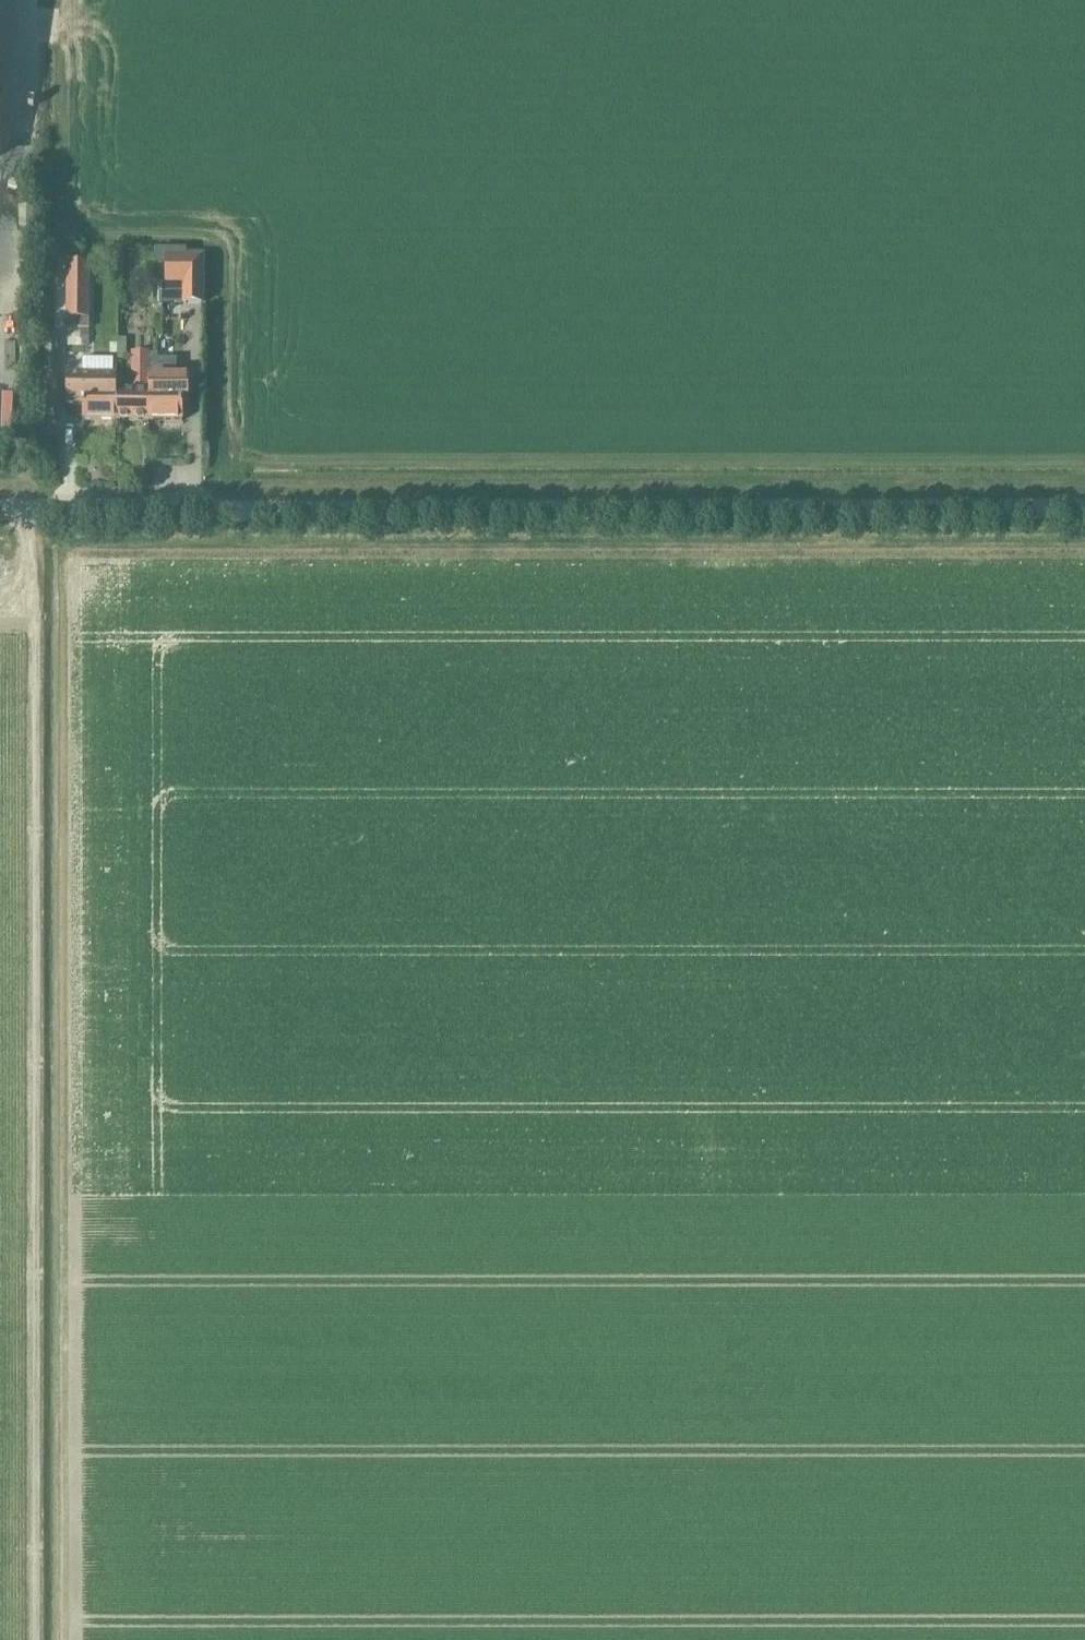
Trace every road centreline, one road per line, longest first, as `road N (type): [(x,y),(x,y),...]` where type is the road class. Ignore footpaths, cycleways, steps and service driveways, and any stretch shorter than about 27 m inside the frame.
road 1 (track): [(35,1639),(36,572),(28,508)]
road 2 (unclassified): [(1084,508),(0,508)]

